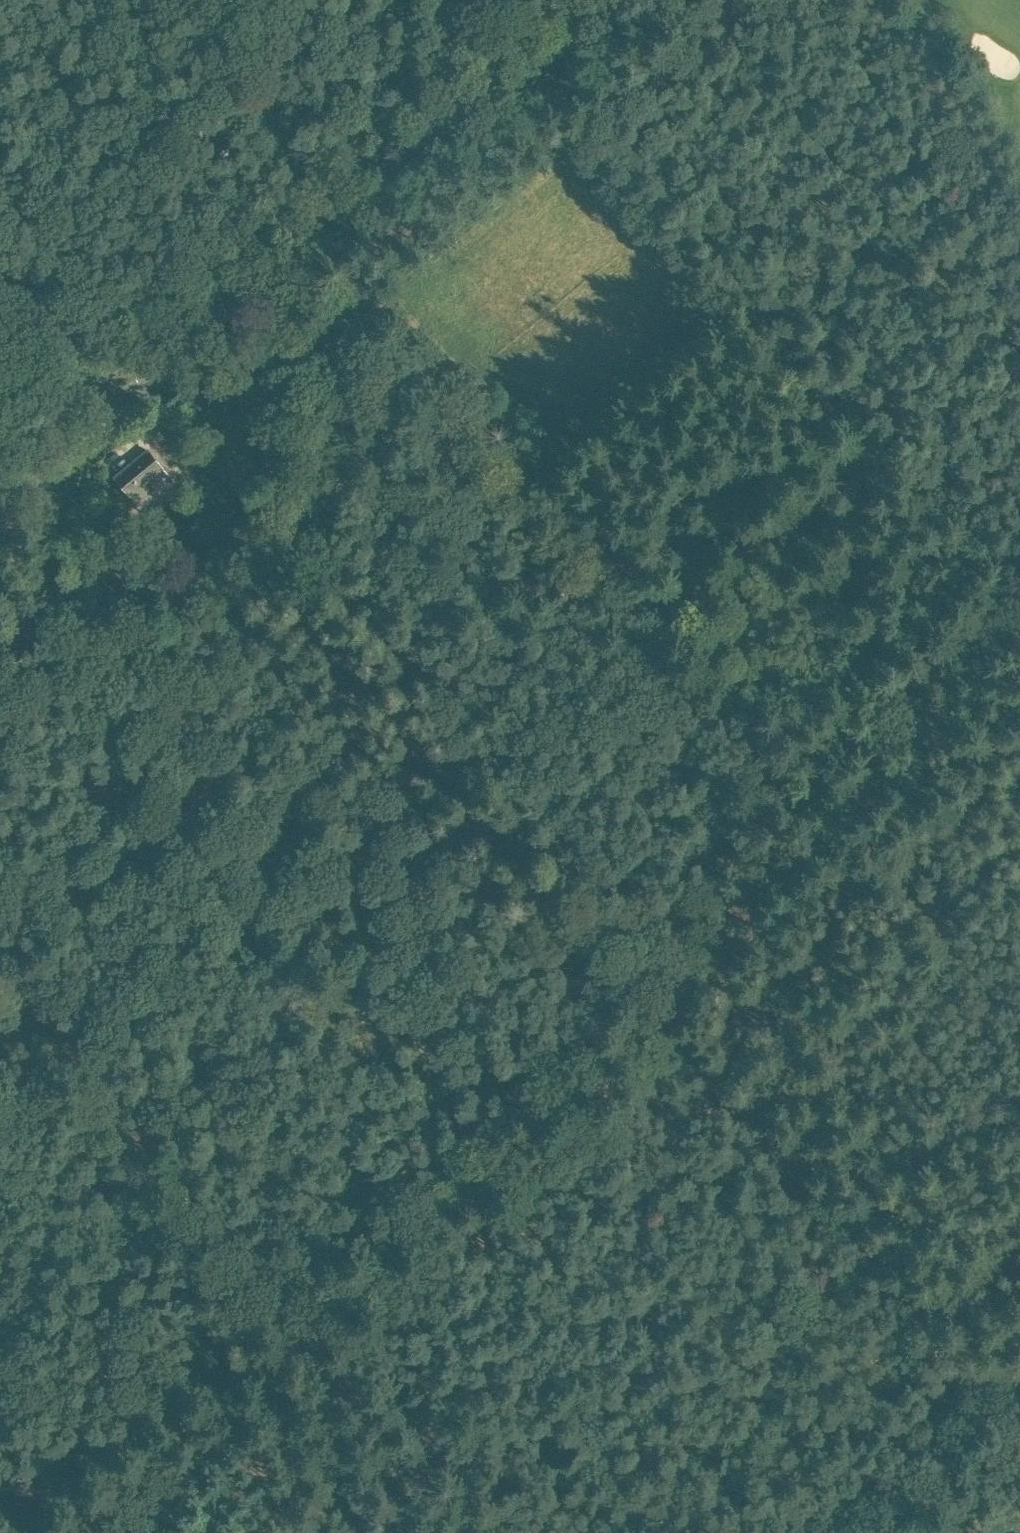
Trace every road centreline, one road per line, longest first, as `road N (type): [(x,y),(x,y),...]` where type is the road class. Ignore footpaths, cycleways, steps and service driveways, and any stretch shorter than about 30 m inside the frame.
road 1 (secondary): [(0,505),(599,0)]

